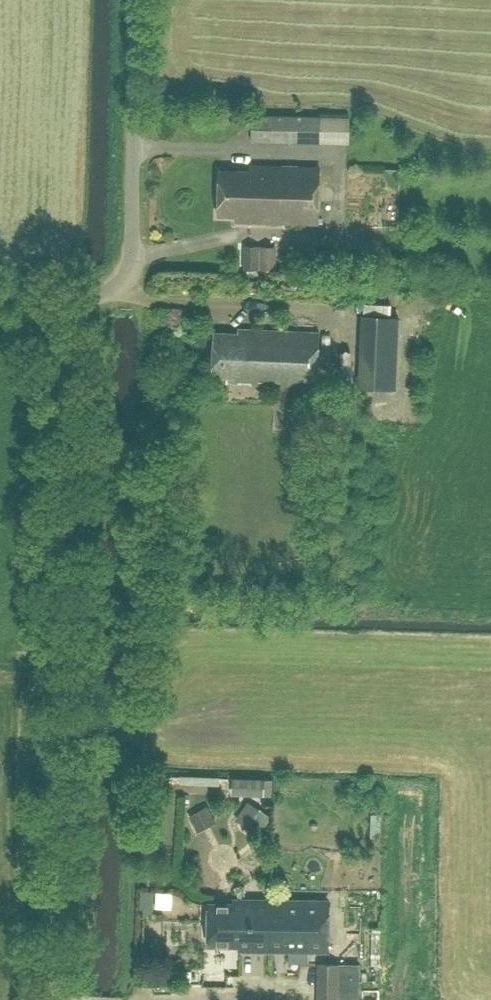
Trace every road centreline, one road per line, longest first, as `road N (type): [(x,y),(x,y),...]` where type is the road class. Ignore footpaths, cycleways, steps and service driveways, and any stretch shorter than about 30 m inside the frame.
road 1 (unclassified): [(54,999),(74,298)]
road 2 (unclassified): [(74,298),(106,294),(130,267),(137,0)]

